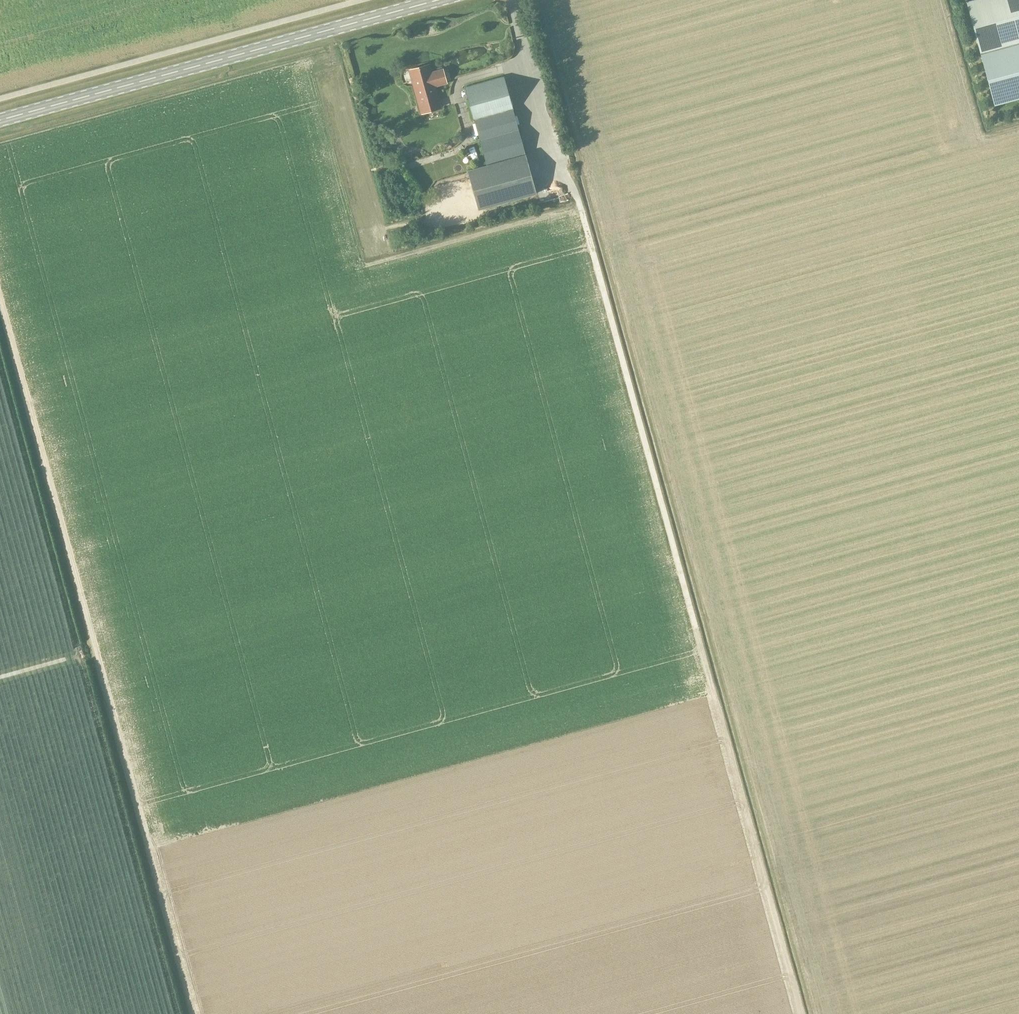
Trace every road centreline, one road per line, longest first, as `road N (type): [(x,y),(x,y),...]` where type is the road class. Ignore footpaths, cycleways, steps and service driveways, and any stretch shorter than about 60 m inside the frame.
road 1 (primary): [(0,120),(437,0)]

